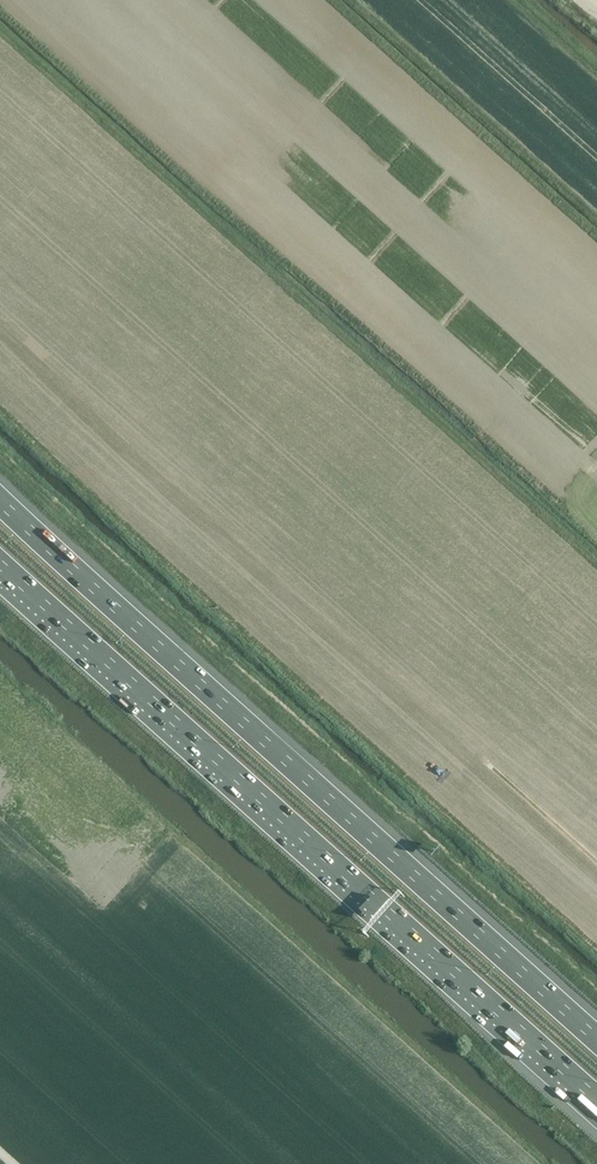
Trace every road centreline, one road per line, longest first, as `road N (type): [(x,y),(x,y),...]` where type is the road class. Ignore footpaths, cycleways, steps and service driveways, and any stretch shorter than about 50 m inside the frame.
road 1 (motorway): [(596,1039),(0,500)]
road 2 (motorway): [(0,565),(596,1100)]

